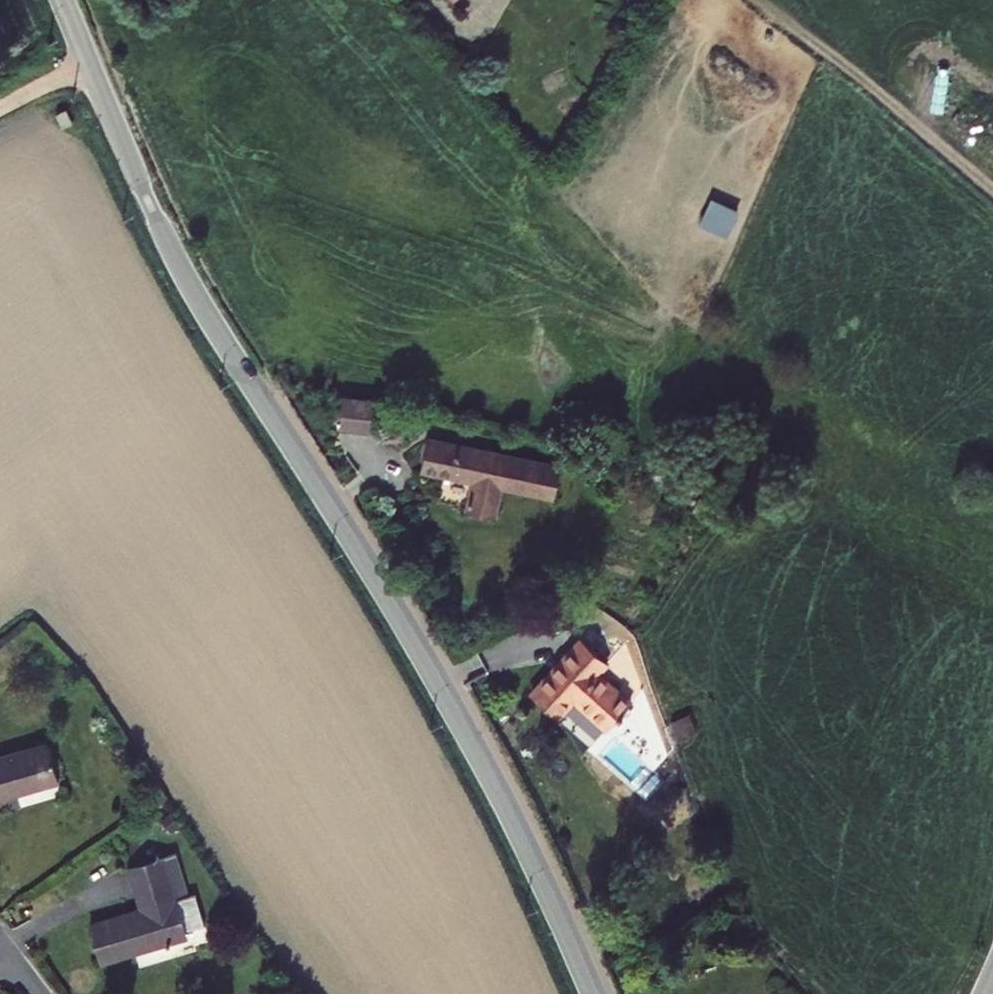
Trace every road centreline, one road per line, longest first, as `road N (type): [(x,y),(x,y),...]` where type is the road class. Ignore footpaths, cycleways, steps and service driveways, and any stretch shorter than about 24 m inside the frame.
road 1 (tertiary): [(63,0),(188,280),(451,704),(592,993)]

